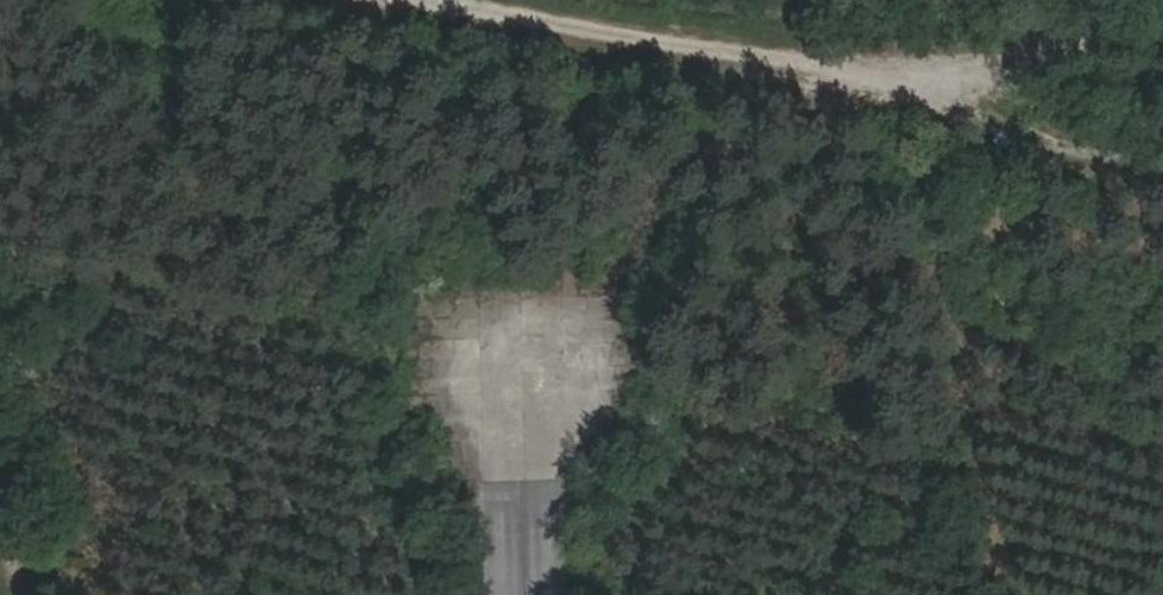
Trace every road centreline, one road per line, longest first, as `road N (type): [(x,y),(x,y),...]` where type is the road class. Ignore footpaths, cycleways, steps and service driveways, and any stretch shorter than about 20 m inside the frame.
road 1 (track): [(398,0),(855,82),(955,89),(1162,13)]
road 2 (track): [(955,89),(1030,135),(1162,169)]
road 3 (unclassified): [(527,385),(529,594)]

